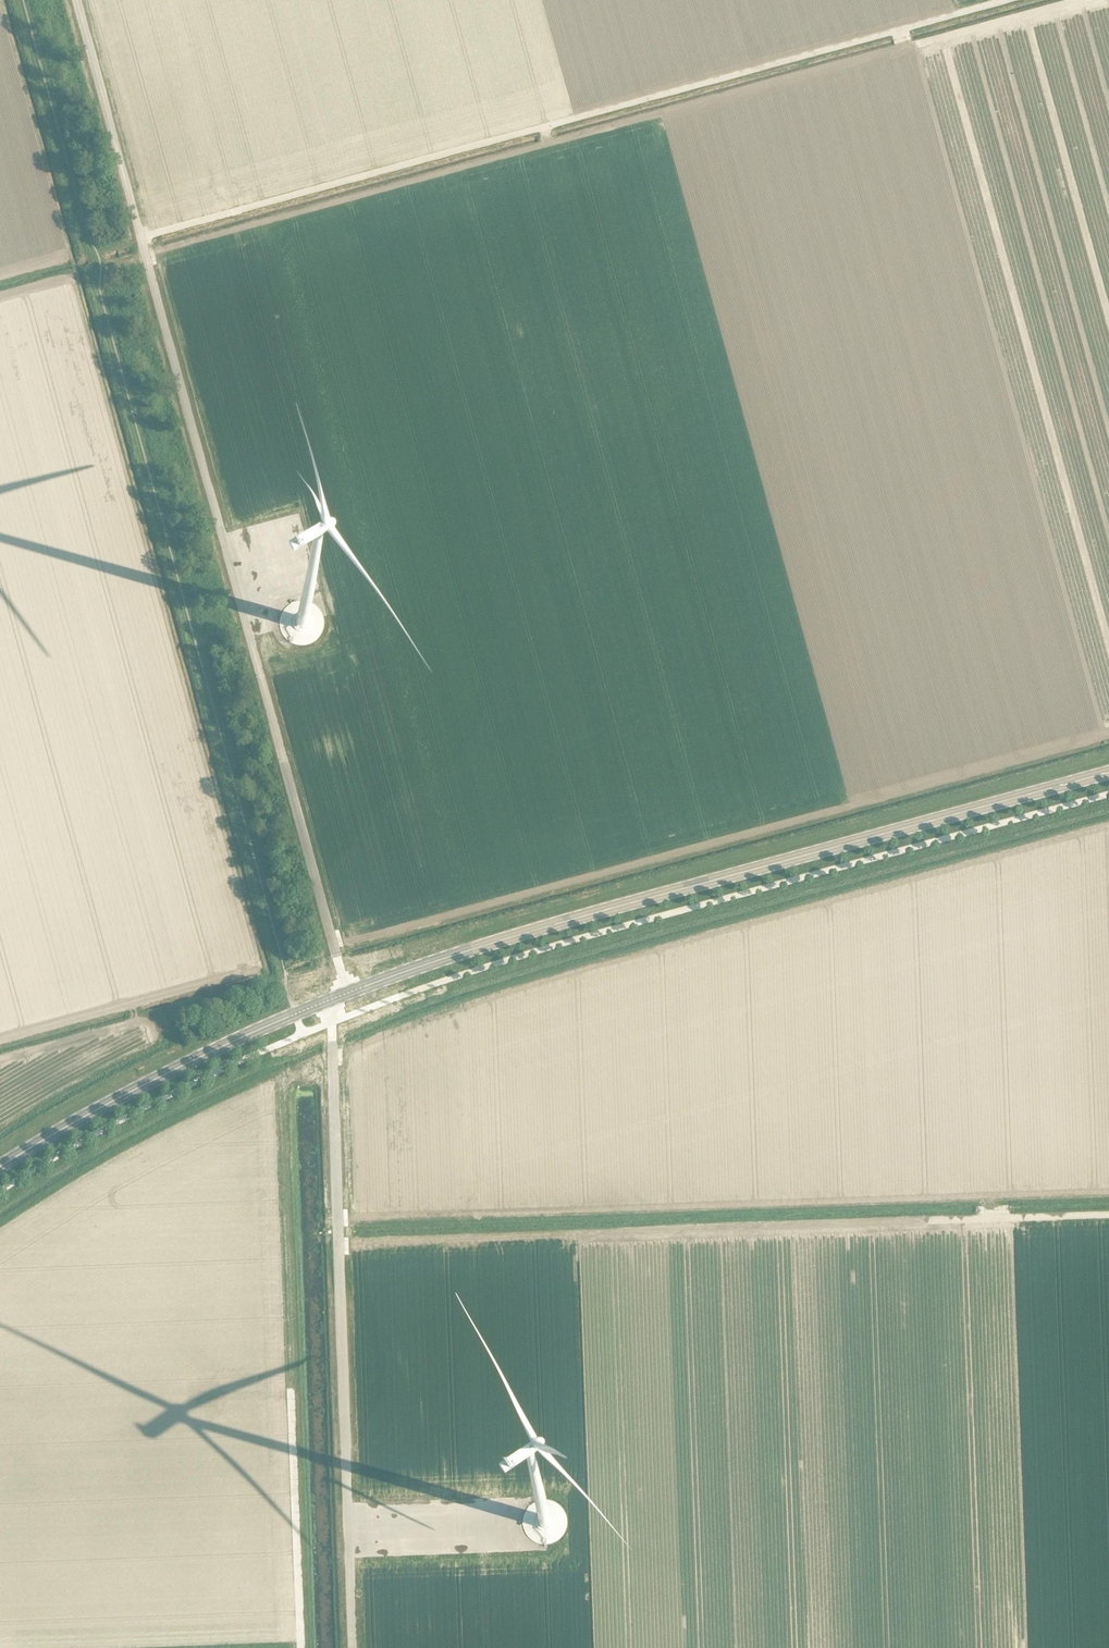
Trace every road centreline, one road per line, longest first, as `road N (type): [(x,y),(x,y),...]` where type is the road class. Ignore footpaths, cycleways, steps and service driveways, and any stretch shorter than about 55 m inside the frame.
road 1 (secondary): [(0,1165),(110,1101),(367,986),(654,896),(1108,772)]

